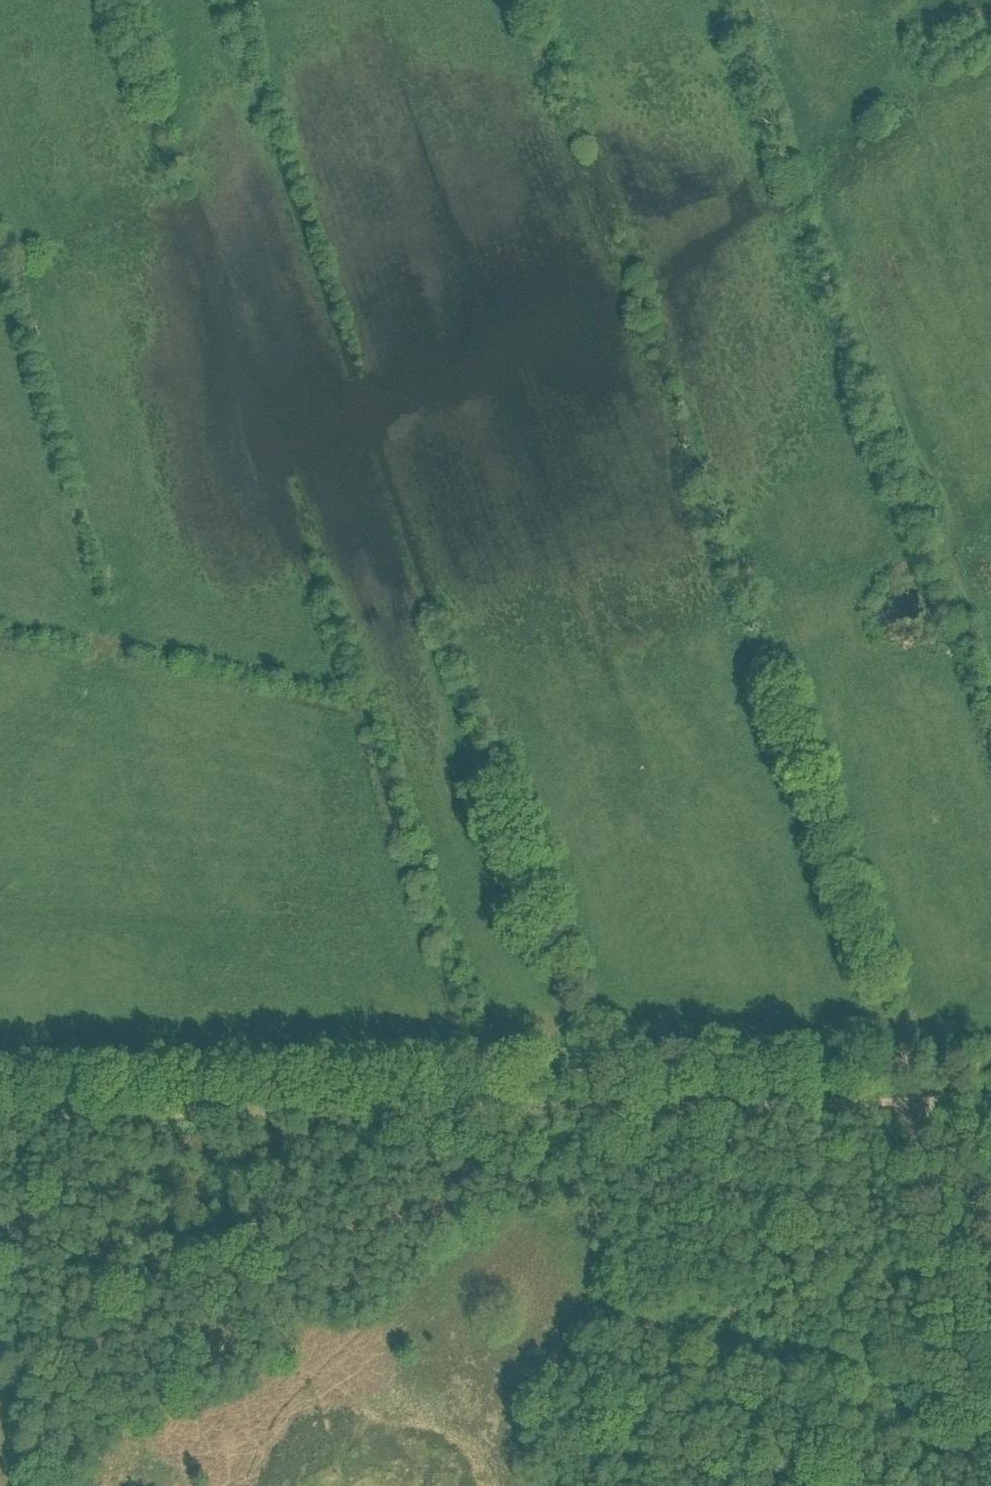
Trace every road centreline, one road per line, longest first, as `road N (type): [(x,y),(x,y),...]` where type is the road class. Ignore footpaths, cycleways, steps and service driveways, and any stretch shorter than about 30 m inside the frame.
road 1 (track): [(0,1116),(916,1102)]
road 2 (track): [(916,1102),(989,1485)]

